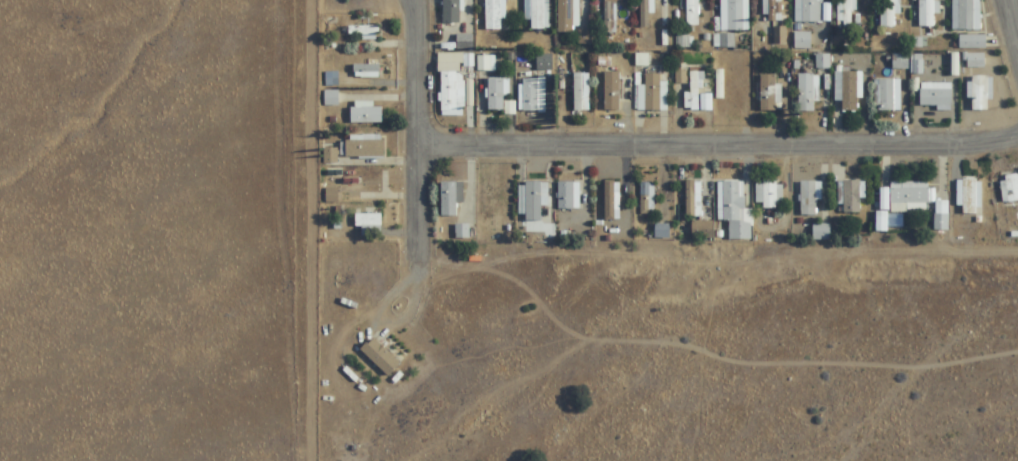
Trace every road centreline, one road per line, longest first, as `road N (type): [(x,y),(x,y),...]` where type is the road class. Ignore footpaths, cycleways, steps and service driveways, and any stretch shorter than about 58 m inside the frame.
road 1 (residential): [(426,149),(1017,148)]
road 2 (residential): [(422,263),(420,14)]

